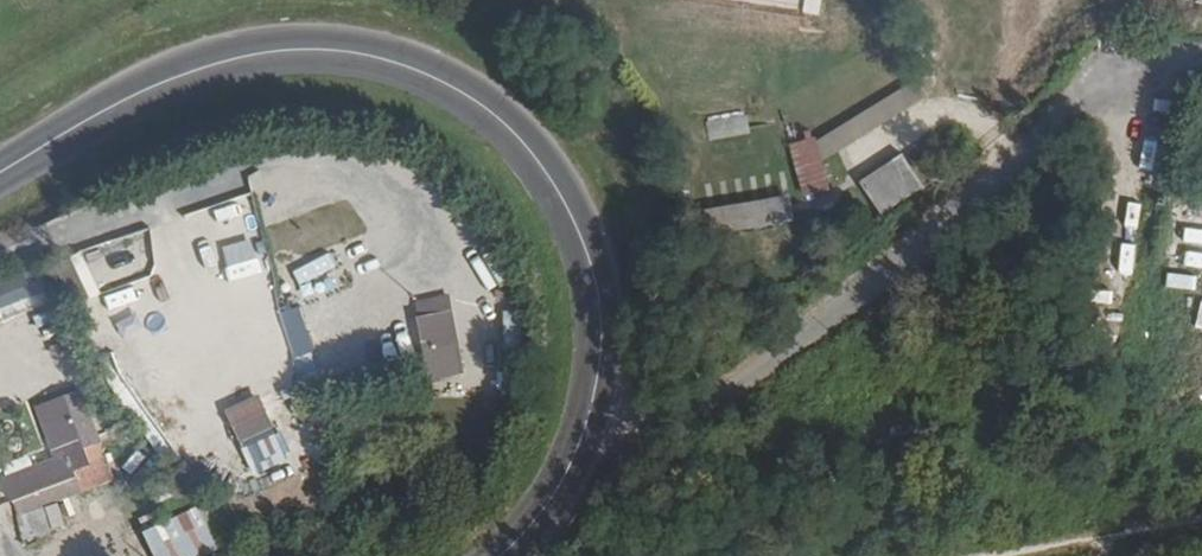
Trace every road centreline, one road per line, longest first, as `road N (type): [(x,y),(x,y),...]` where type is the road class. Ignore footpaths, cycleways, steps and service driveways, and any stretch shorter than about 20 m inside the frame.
road 1 (secondary): [(501,555),(529,530),(573,459),(594,391),(600,314),(566,202),(489,112),(433,78),(372,57),(246,57),(167,80),(0,173)]

